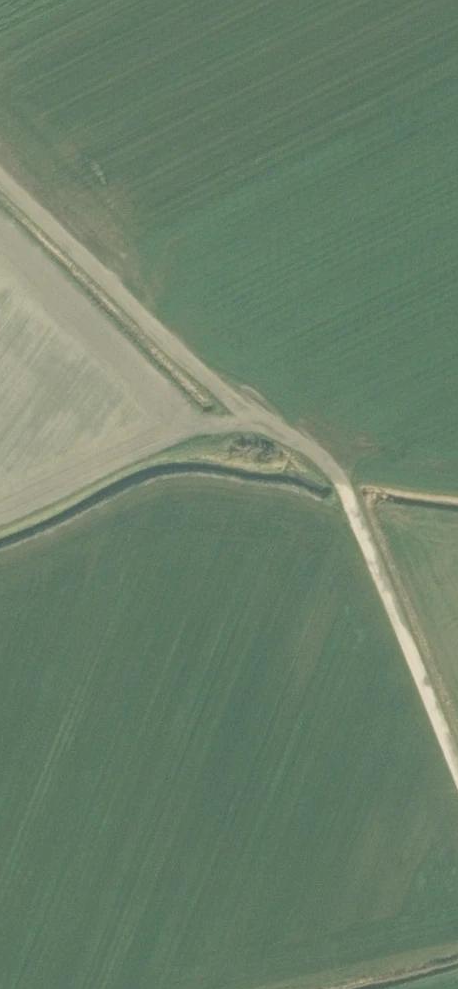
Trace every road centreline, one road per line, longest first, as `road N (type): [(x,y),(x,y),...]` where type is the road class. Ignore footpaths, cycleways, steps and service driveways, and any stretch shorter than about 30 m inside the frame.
road 1 (track): [(457,772),(341,484),(313,449),(256,420),(190,367),(0,179)]

